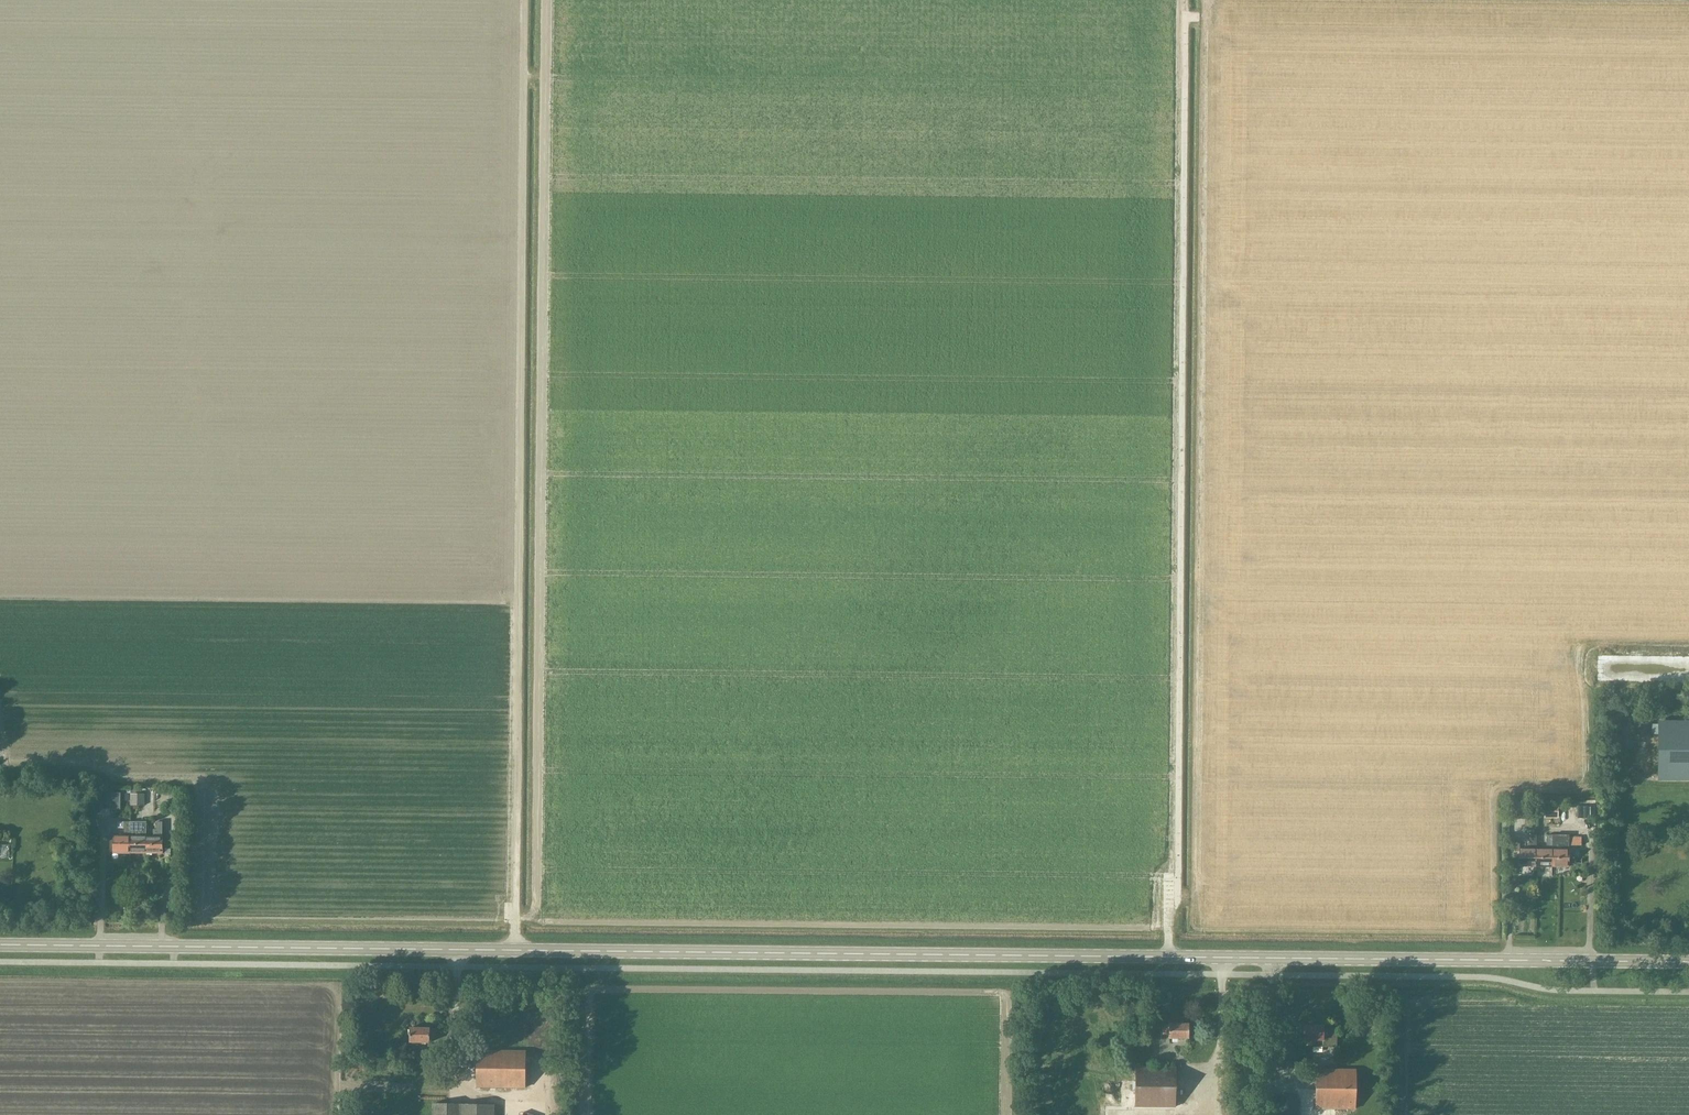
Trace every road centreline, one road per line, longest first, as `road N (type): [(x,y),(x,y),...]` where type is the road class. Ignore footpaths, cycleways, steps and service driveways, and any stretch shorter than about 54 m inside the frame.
road 1 (secondary): [(1688,962),(0,945)]

